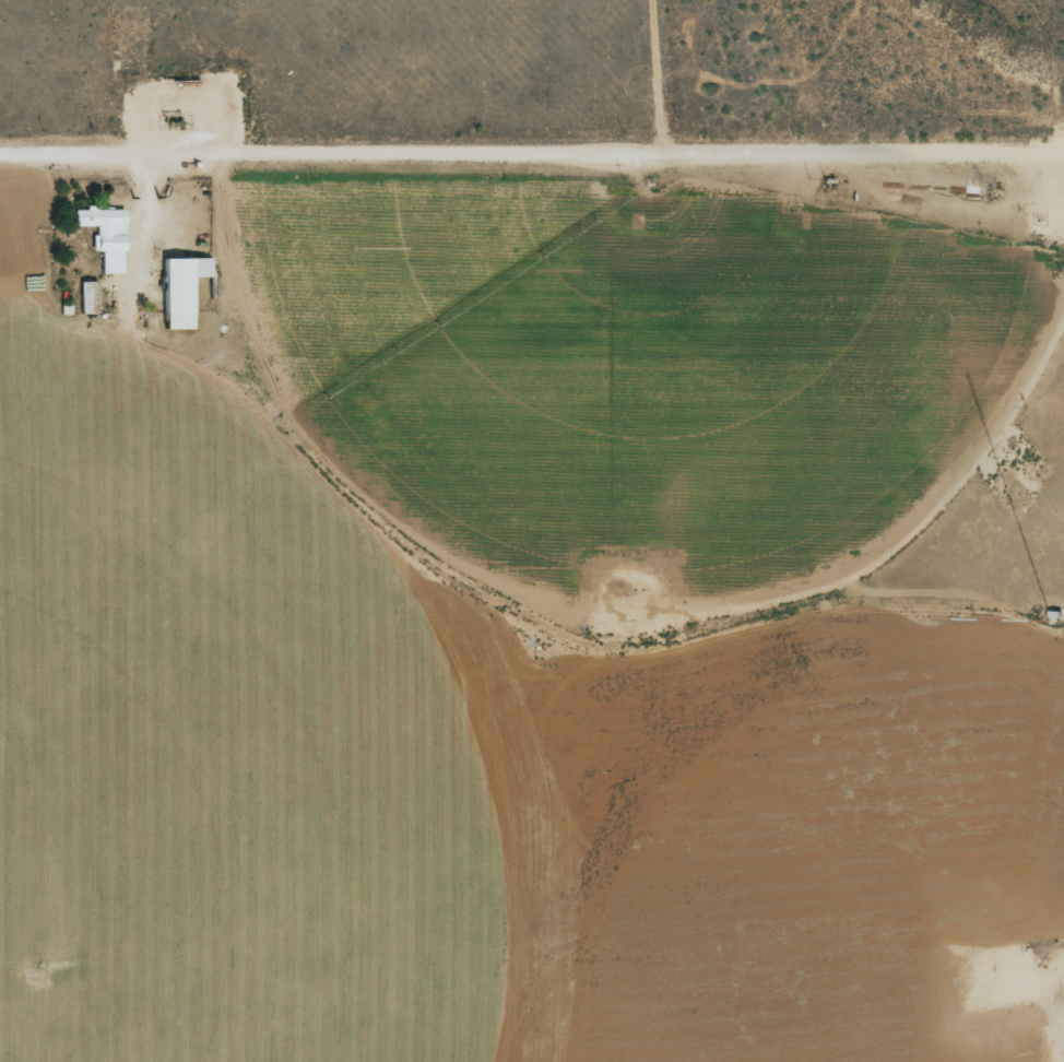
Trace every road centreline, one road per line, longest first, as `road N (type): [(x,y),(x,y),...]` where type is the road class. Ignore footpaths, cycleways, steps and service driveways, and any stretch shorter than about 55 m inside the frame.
road 1 (track): [(1063,149),(0,158)]
road 2 (track): [(1063,1043),(1042,1039),(1063,922)]

